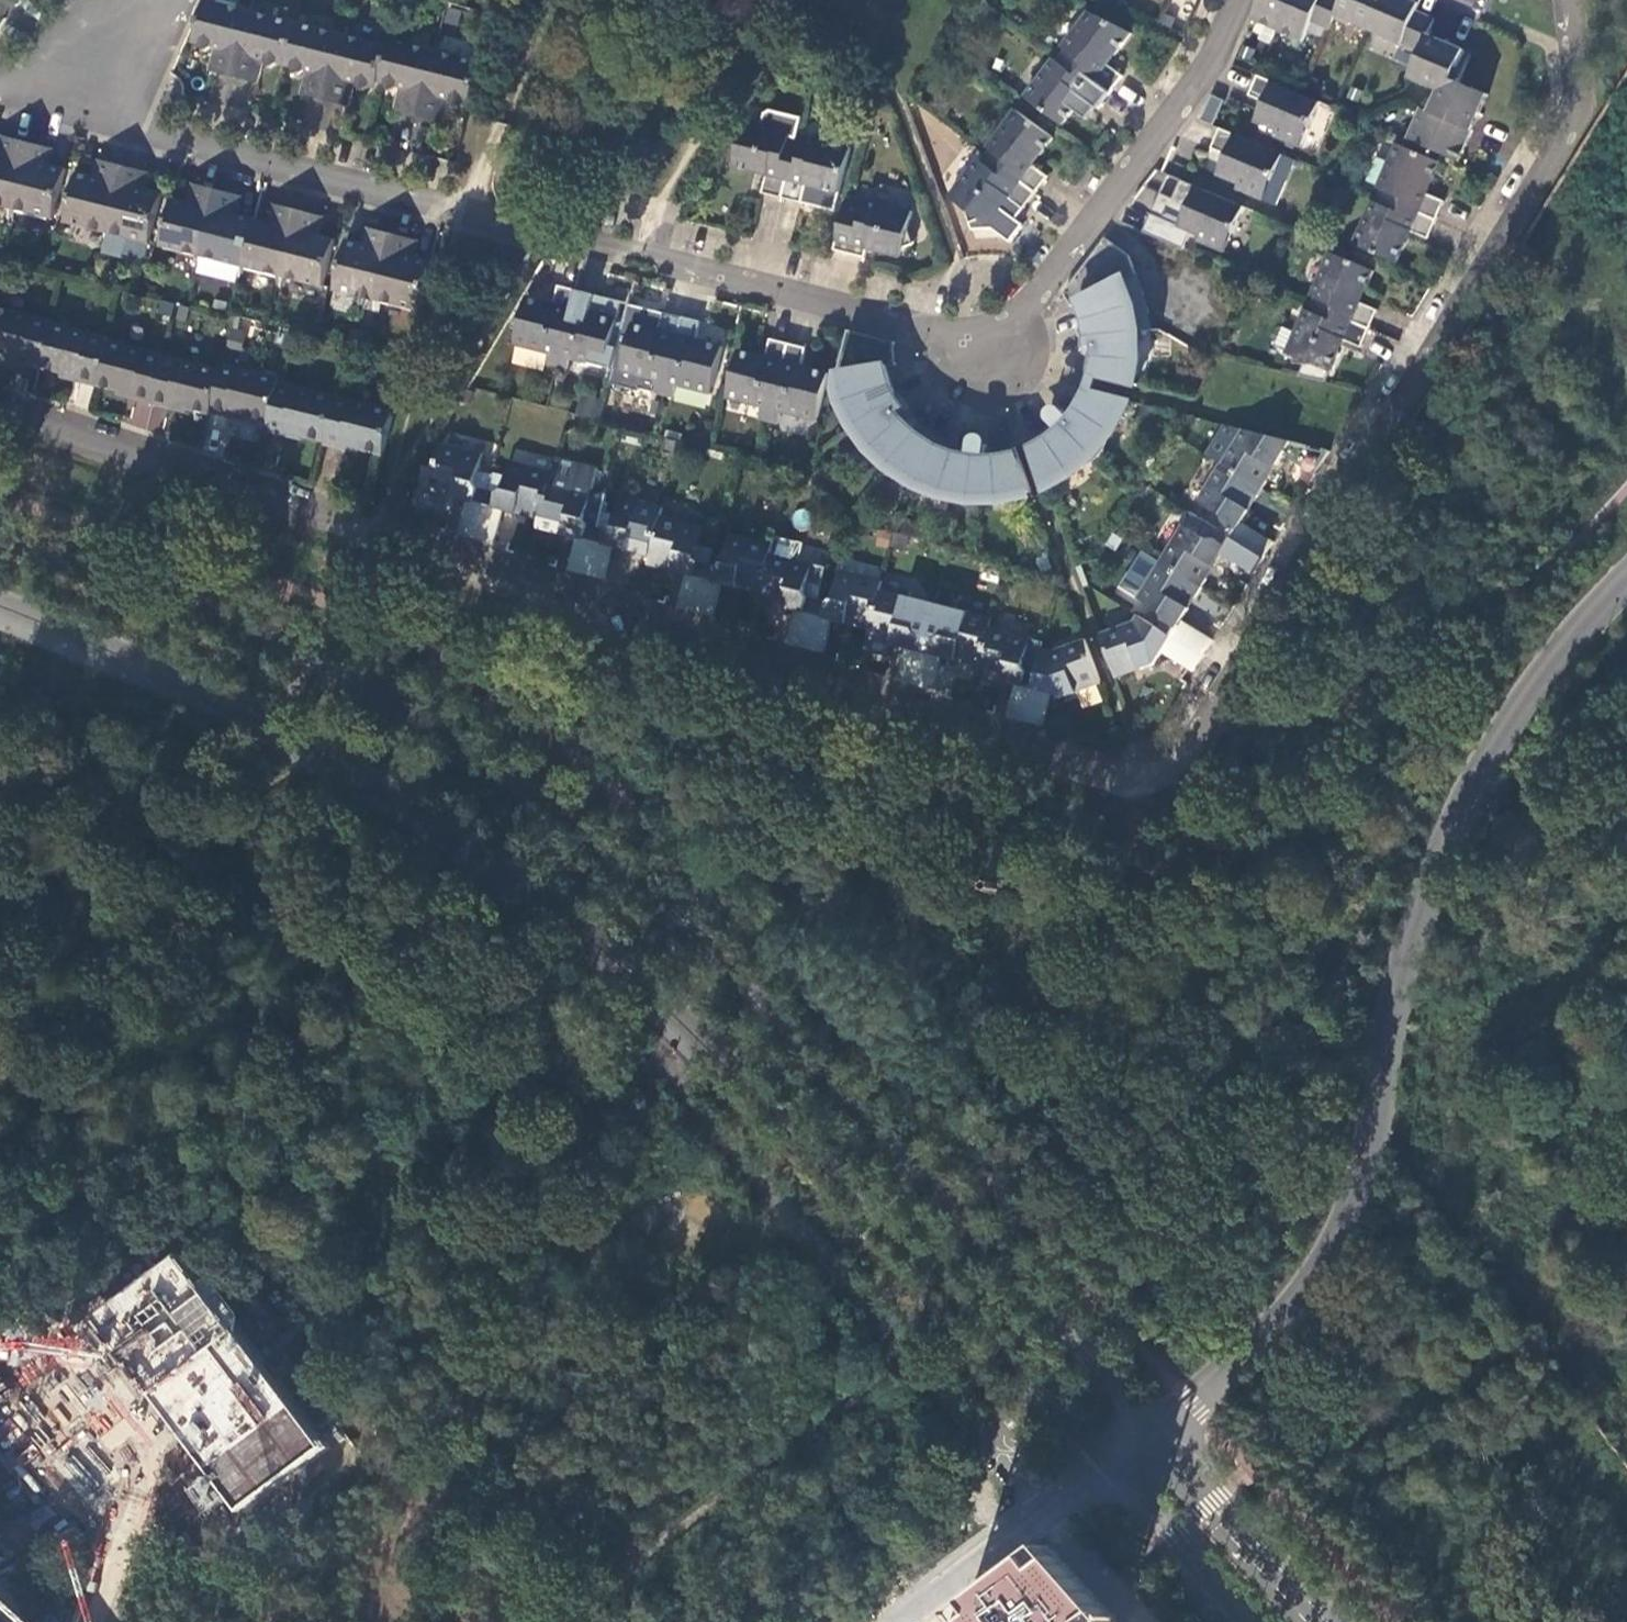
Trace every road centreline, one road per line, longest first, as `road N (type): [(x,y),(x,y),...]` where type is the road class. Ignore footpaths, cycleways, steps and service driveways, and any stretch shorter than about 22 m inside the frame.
road 1 (residential): [(1570,0),(1579,95),(1572,123),(1194,738),(1150,778),(1107,777),(0,406)]
road 2 (tertiary): [(1153,1432),(871,1116),(680,915),(604,848),(377,694),(253,631),(0,537)]
road 3 (tertiary): [(0,597),(184,678),(396,787),(568,910),(632,963),(919,1257),(1104,1466)]
road 4 (residential): [(1240,0),(1214,60),(988,352),(461,203),(103,65)]
road 5 (residential): [(1626,581),(1519,713),(1445,847),(1404,968),(1366,1170),(1338,1240),(1258,1349),(1153,1432)]
road 6 (track): [(1626,1392),(1531,1281),(1447,1160)]
road 7 (tertiary): [(1308,1621),(1153,1432)]
road 8 (residential): [(1104,1466),(910,1609)]
road 9 (residential): [(0,1414),(82,1355),(157,1450)]
road 10 (track): [(184,678),(164,719),(0,714)]
road 11 (tertiary): [(1104,1466),(1176,1538),(1243,1621)]
road 12 (residential): [(157,1450),(69,1621)]

